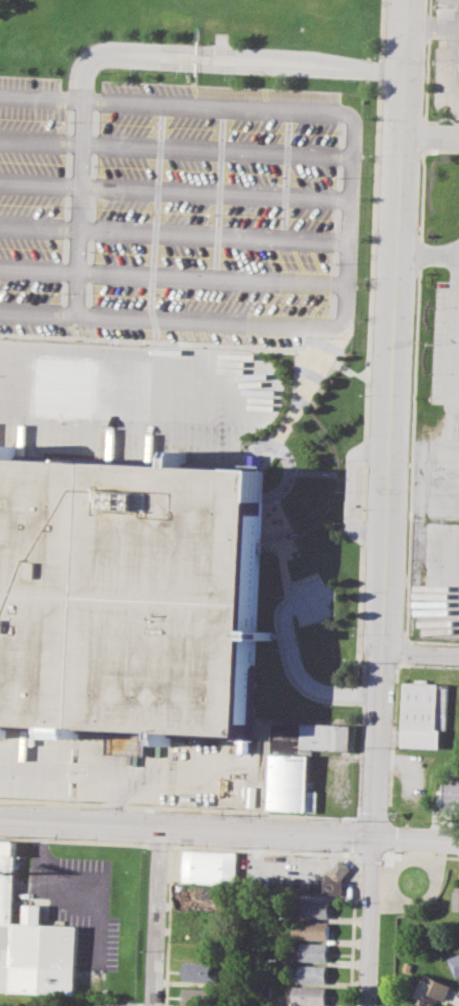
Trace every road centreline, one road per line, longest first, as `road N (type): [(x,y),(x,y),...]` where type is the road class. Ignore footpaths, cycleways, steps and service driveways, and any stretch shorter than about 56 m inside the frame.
road 1 (secondary): [(404,0),(372,839)]
road 2 (secondary): [(0,822),(372,839)]
road 3 (residential): [(160,830),(152,1005)]
road 4 (secondary): [(372,839),(366,1005)]

